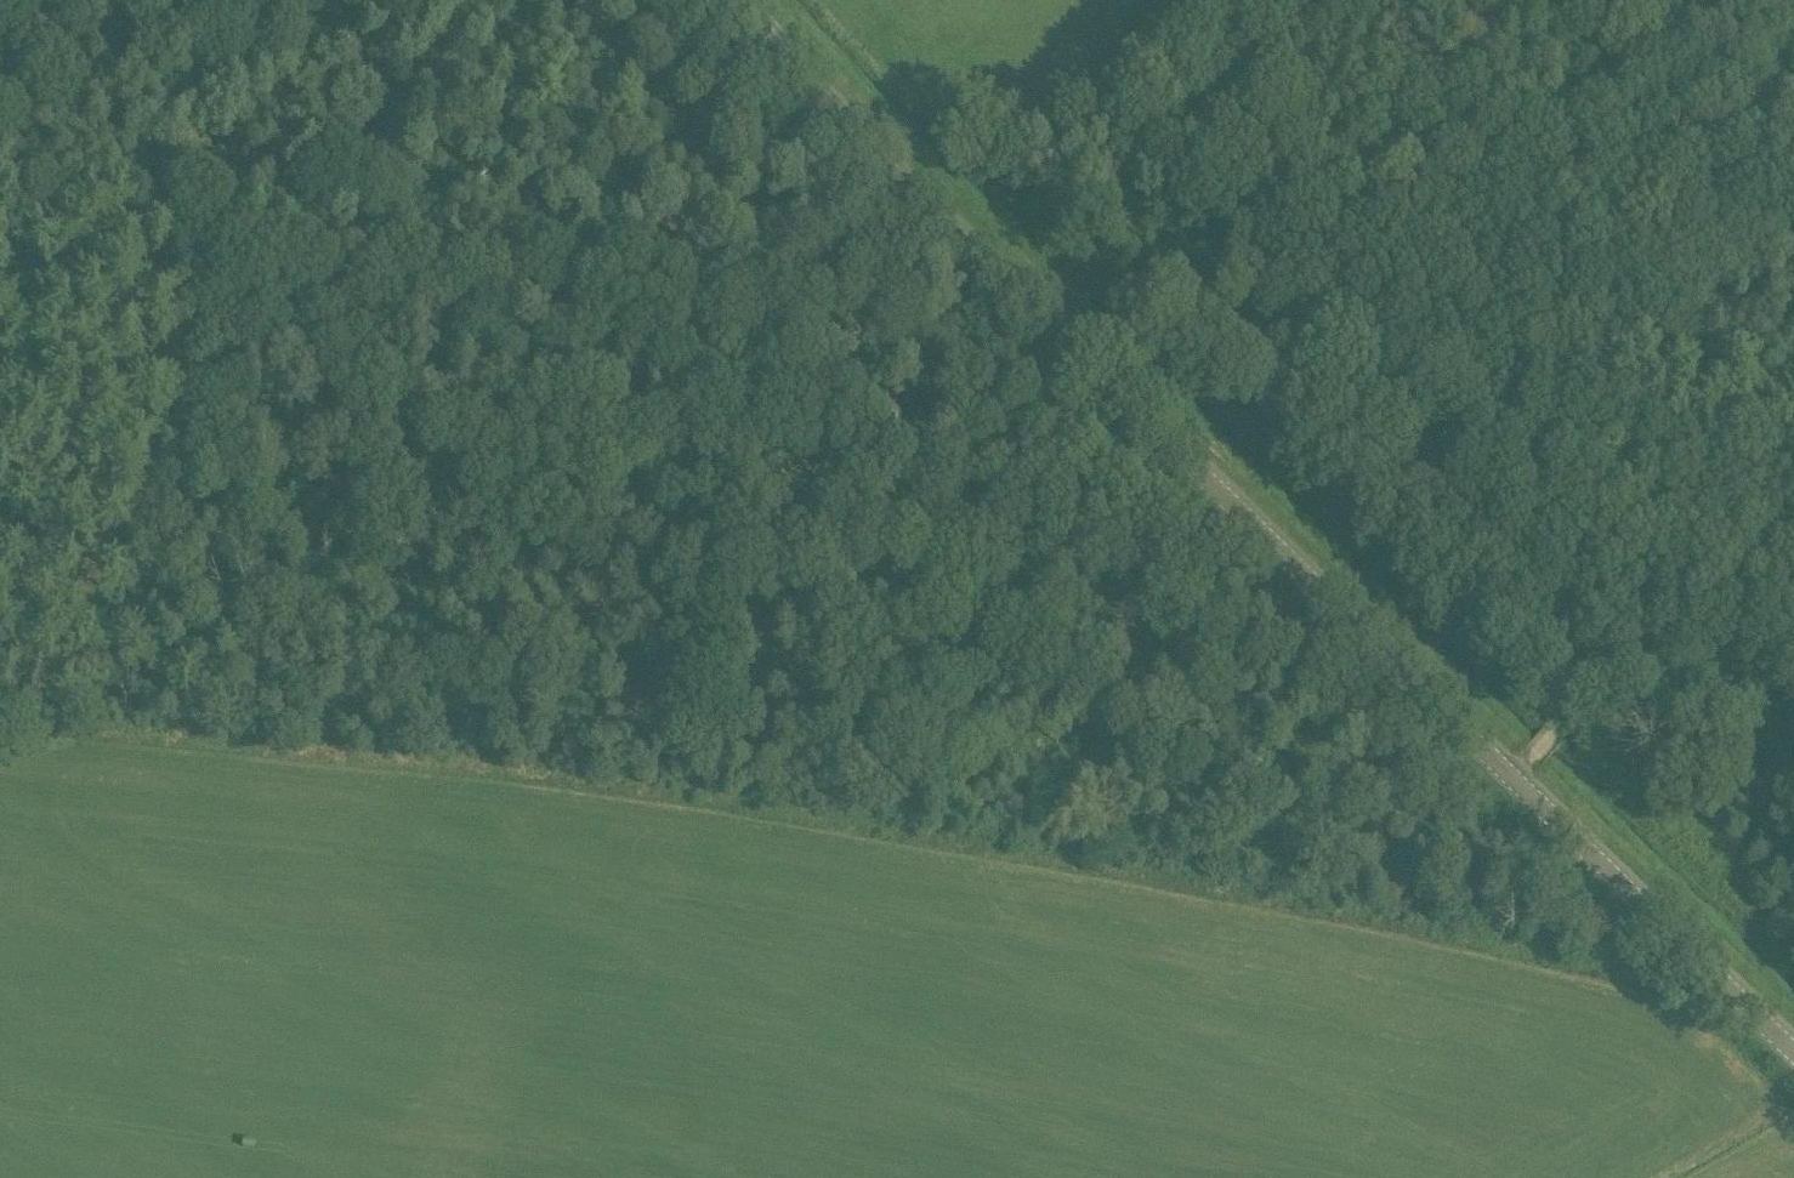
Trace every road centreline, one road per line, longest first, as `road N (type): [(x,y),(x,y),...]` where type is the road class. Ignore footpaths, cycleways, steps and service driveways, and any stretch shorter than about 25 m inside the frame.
road 1 (secondary): [(1793,1047),(940,219),(739,0)]
road 2 (track): [(1078,353),(1013,375),(957,370),(838,303),(600,266),(457,215),(364,224),(284,243),(99,196),(25,137),(0,78)]

